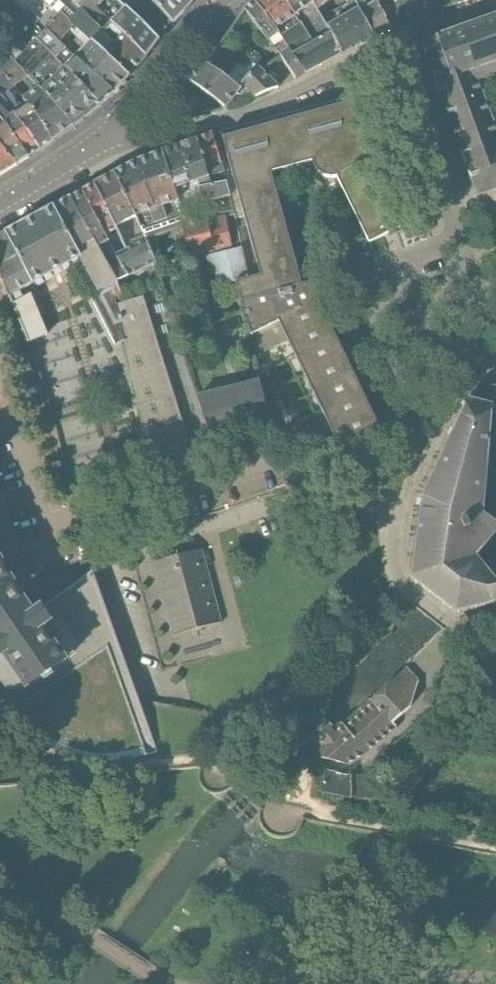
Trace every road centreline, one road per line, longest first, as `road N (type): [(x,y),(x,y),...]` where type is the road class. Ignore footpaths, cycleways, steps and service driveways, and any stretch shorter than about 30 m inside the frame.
road 1 (residential): [(464,628),(451,628),(396,580),(400,502),(466,382),(495,359)]
road 2 (residential): [(120,130),(145,136),(260,105),(385,48)]
road 3 (residential): [(385,48),(456,239)]
road 4 (residential): [(464,628),(405,730),(359,767),(335,767)]
road 5 (tertiary): [(0,203),(120,130)]

